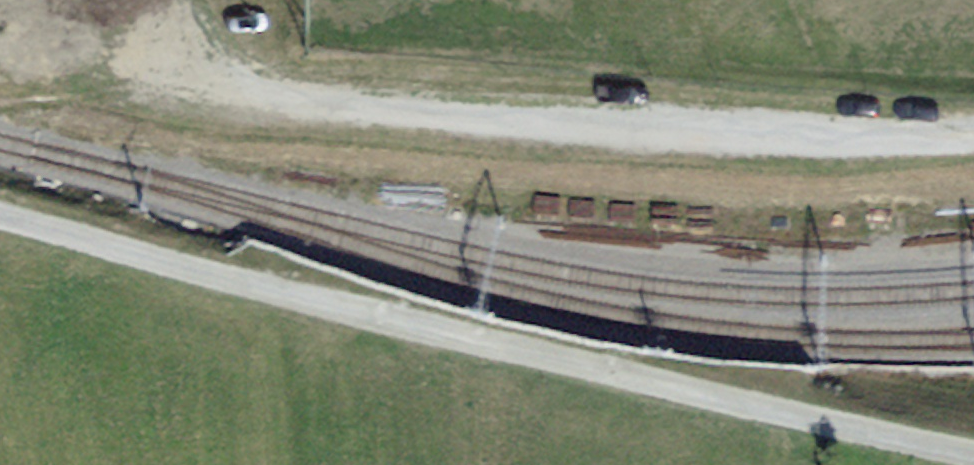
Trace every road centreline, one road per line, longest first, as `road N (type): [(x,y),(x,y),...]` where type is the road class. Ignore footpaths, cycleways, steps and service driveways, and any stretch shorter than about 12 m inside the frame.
road 1 (track): [(0,223),(973,446)]
road 2 (track): [(232,110),(836,140),(973,137)]

